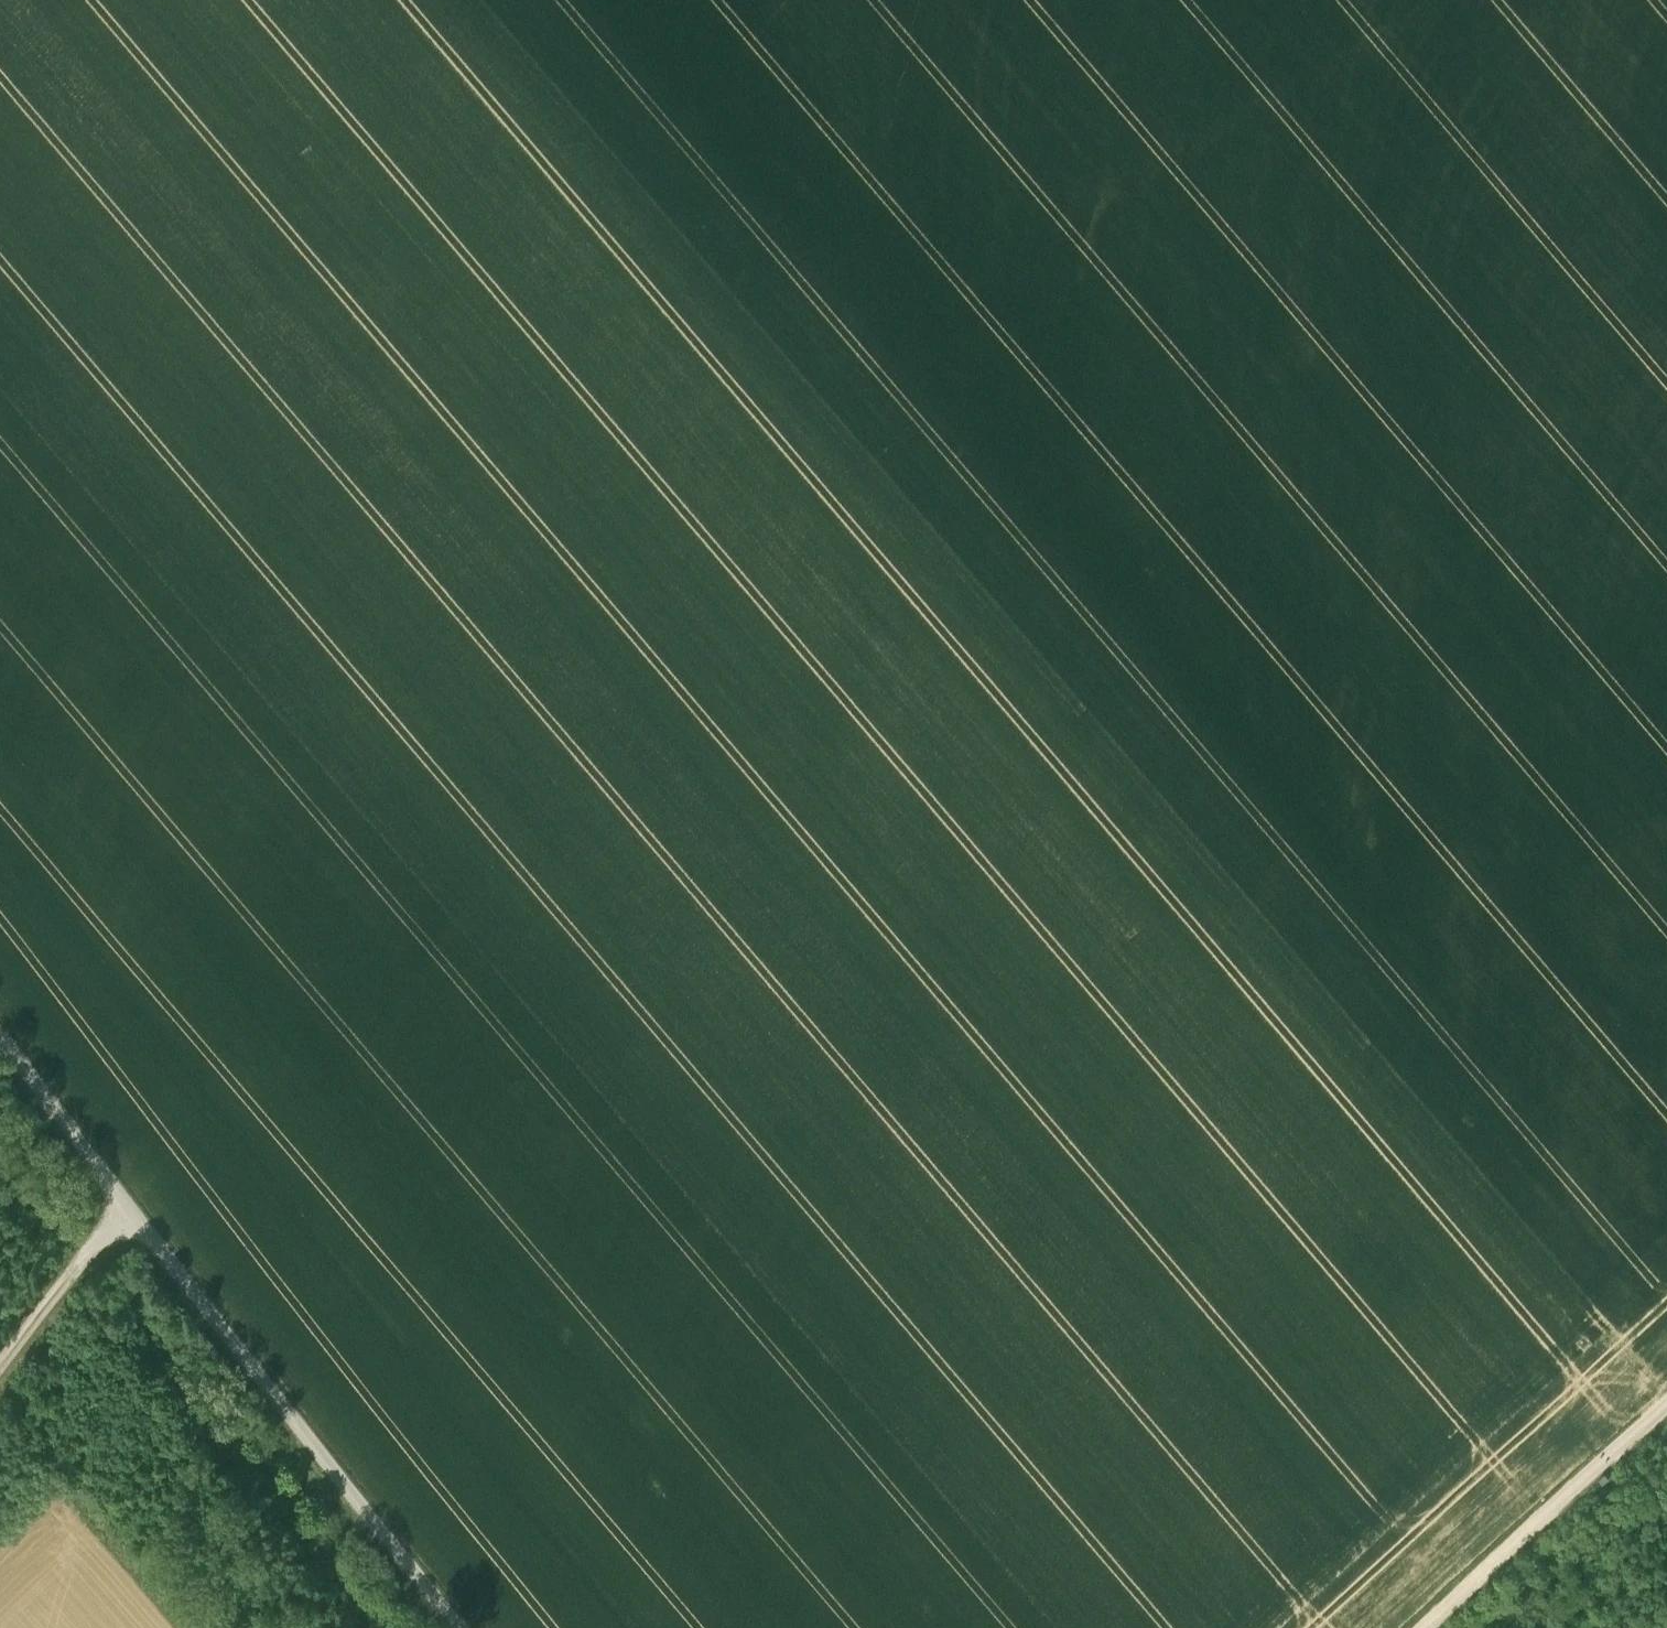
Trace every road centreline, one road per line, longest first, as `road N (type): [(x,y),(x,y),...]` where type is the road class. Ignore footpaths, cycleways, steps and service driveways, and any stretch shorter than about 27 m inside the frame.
road 1 (track): [(0,1046),(457,1627)]
road 2 (track): [(1666,1403),(1422,1627)]
road 3 (track): [(124,1209),(0,1373)]

